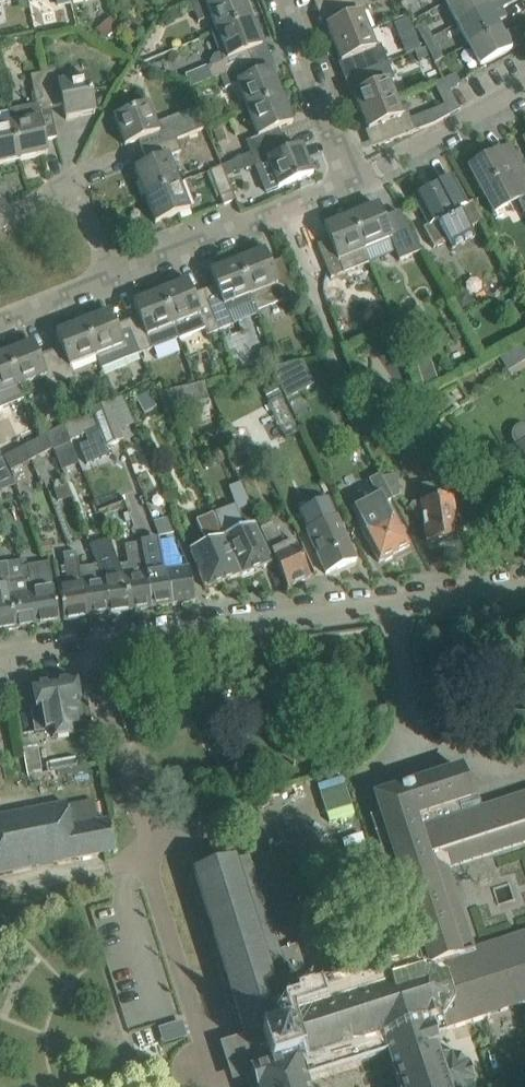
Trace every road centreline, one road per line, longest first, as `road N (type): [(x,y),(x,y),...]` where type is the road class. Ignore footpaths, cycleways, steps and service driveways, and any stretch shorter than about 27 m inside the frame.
road 1 (residential): [(0,662),(524,575)]
road 2 (residential): [(351,182),(524,89)]
road 3 (residential): [(351,182),(279,0)]
road 4 (residential): [(283,212),(112,278)]
road 5 (residential): [(349,376),(283,212)]
road 6 (residential): [(0,220),(46,194),(83,201),(112,278)]
road 7 (residential): [(112,278),(0,324)]

